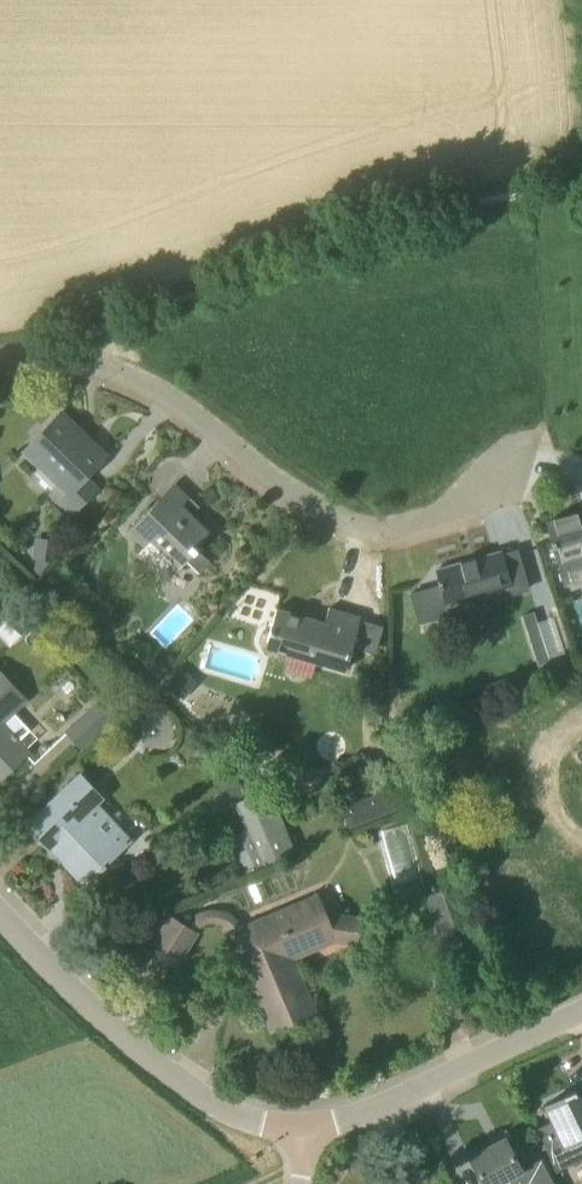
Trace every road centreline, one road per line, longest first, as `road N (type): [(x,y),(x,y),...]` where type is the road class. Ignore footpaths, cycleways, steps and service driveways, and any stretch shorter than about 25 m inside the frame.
road 1 (residential): [(549,465),(507,482),(484,509),(403,537),(325,527),(152,394),(78,365),(0,360)]
road 2 (residential): [(302,1136),(204,1104),(107,1031),(0,917)]
road 3 (residential): [(302,1136),(346,1124),(581,1019)]

